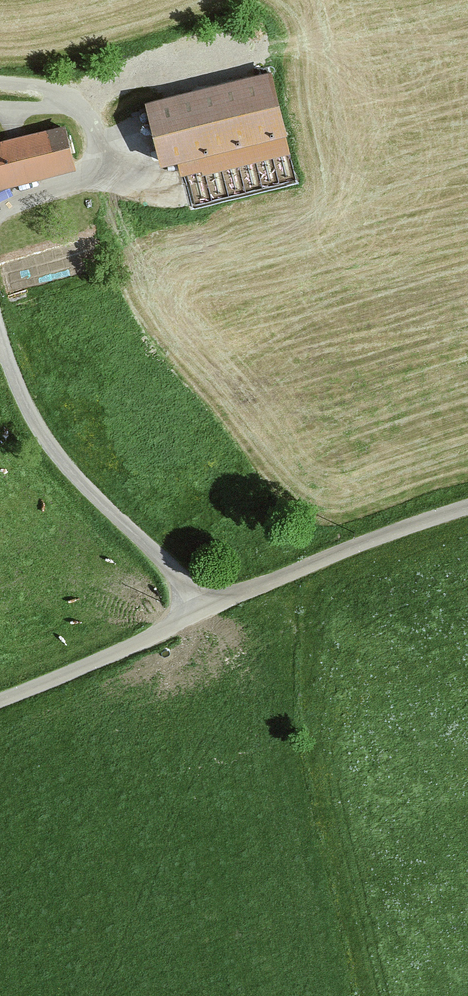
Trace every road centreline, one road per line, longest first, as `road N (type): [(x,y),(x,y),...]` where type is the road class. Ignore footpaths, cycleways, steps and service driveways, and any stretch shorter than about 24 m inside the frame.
road 1 (unclassified): [(0,346),(58,462),(204,606)]
road 2 (unclassified): [(467,506),(204,606)]
road 3 (unclassified): [(0,84),(64,89),(93,119),(96,159),(79,182),(0,212)]
road 4 (unclassified): [(204,606),(127,649),(0,699)]

